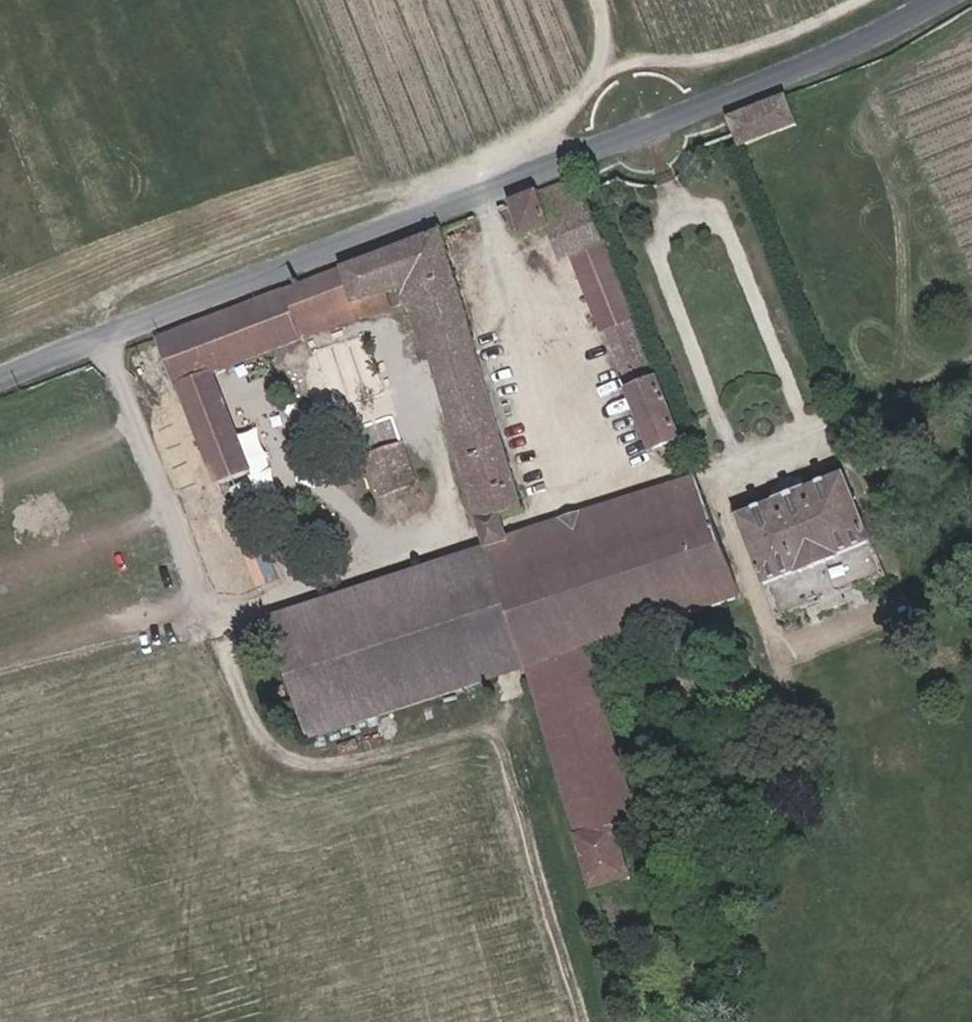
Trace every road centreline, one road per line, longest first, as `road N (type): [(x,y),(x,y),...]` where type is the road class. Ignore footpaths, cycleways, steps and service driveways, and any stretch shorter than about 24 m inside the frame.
road 1 (unclassified): [(0,380),(559,160),(901,38),(961,0)]
road 2 (track): [(600,0),(593,81),(559,160)]

